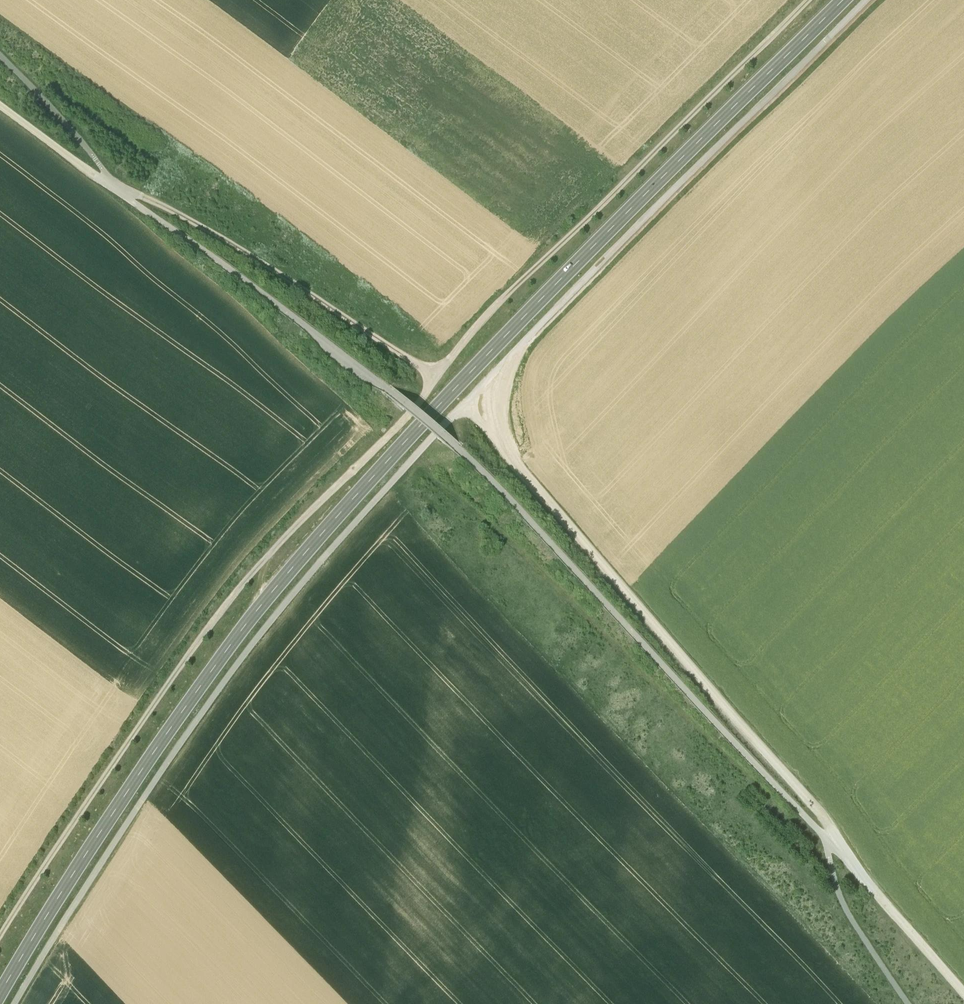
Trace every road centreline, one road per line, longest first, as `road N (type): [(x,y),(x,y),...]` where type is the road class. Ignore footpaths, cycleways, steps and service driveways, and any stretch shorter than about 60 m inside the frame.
road 1 (track): [(34,1003),(135,846),(238,707),(391,531),(919,0)]
road 2 (secondary): [(14,1003),(120,837),(224,697),(391,504),(896,0)]
road 3 (track): [(0,969),(202,679),(288,582),(419,453),(501,351),(864,0)]
road 4 (track): [(823,881),(825,867),(470,446)]
road 5 (track): [(823,881),(469,494)]
road 6 (track): [(440,423),(116,226)]
road 7 (track): [(398,437),(116,226)]
road 8 (track): [(931,1003),(823,881)]
road 9 (track): [(116,226),(0,139)]

